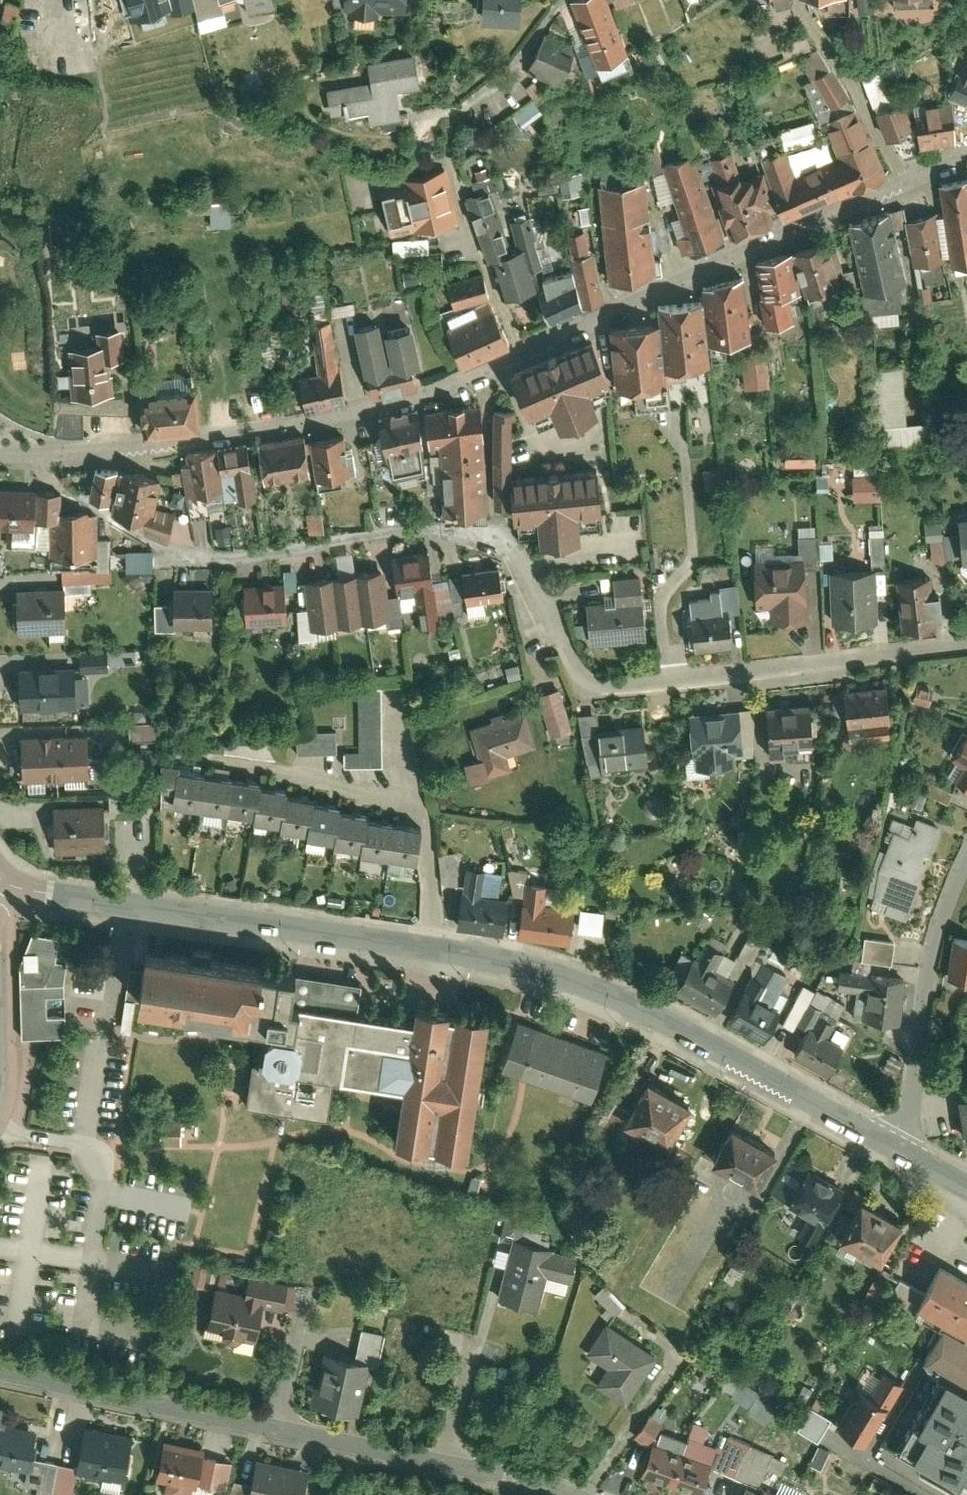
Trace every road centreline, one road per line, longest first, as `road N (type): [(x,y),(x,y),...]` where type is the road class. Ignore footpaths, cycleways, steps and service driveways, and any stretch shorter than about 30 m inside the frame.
road 1 (residential): [(36,450),(91,506),(148,543),(191,555),(247,557),(482,530),(537,586),(578,682),(966,647)]
road 2 (tertiary): [(898,1149),(656,1018),(543,967),(114,904),(1,871)]
road 3 (residential): [(0,1375),(276,1426),(555,1494)]
road 4 (residential): [(36,450),(374,406),(518,351)]
road 5 (residential): [(518,351),(694,265),(901,180)]
road 6 (unclassified): [(552,0),(511,63),(465,97),(446,147),(454,191),(518,351)]
road 7 (residential): [(966,856),(927,955),(898,1149)]
road 8 (residential): [(796,0),(901,180)]

